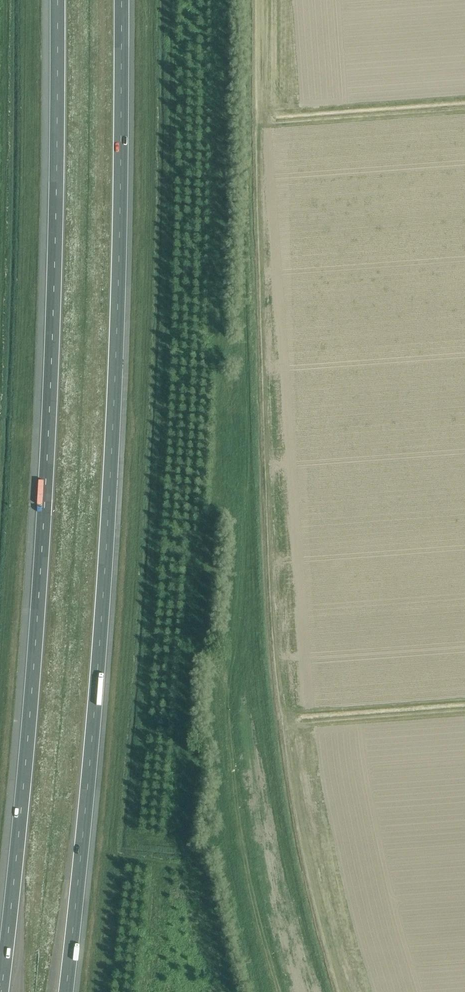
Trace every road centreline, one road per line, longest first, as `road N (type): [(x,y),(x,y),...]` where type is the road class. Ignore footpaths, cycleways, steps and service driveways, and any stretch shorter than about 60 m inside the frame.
road 1 (motorway): [(66,991),(115,387),(121,0)]
road 2 (motorway): [(59,0),(37,636),(0,990)]

